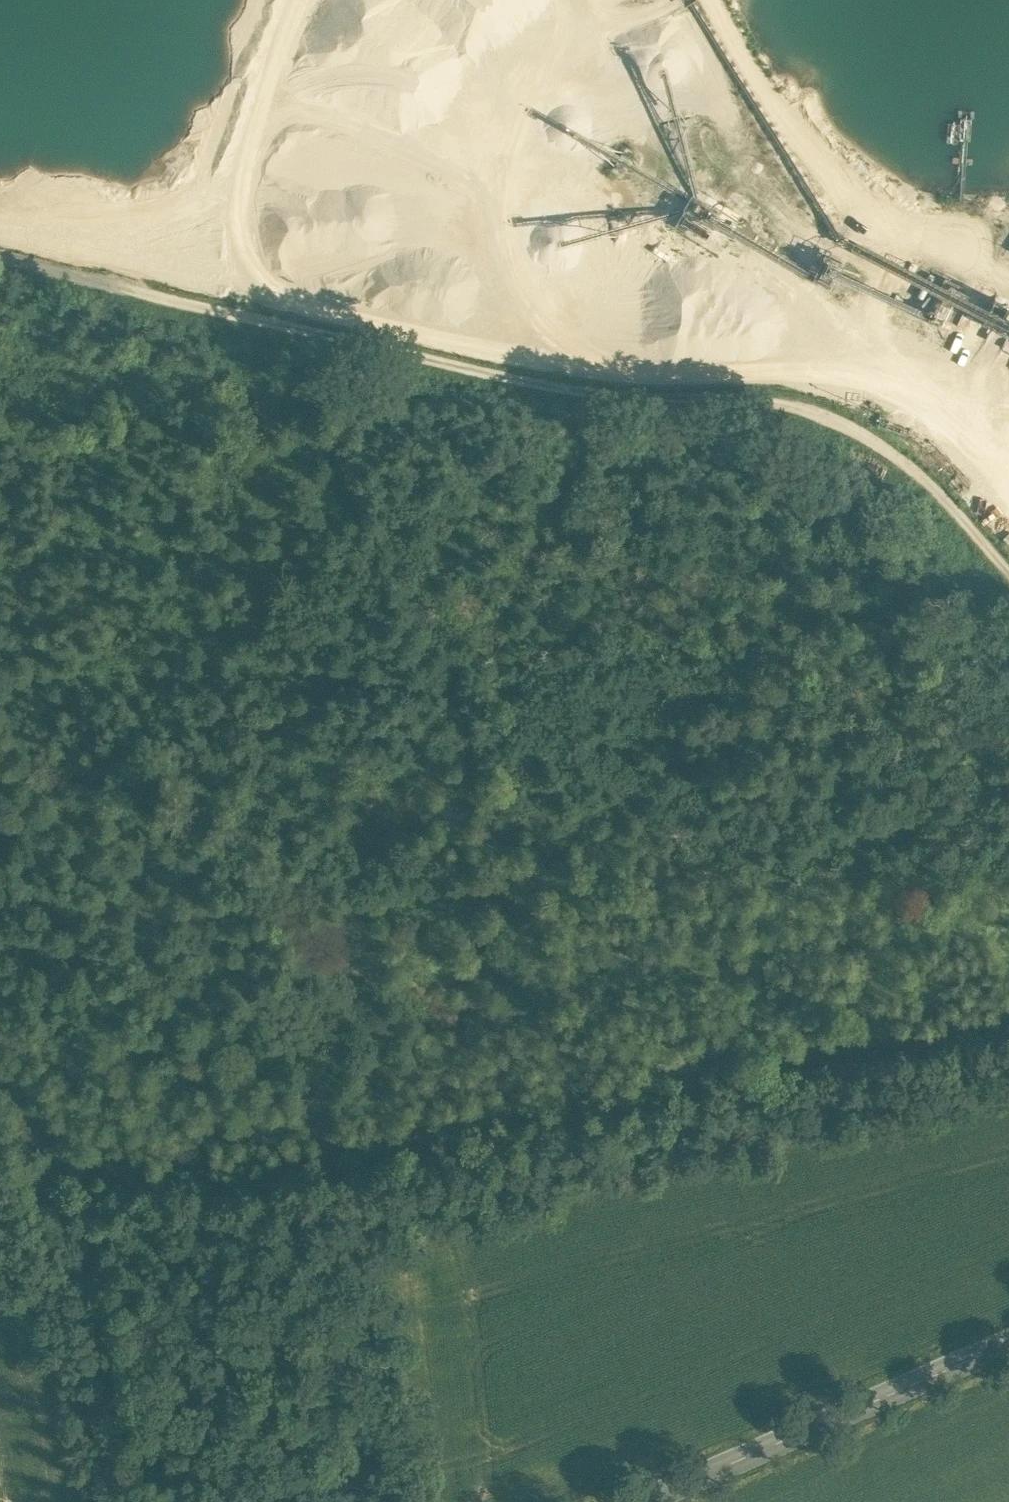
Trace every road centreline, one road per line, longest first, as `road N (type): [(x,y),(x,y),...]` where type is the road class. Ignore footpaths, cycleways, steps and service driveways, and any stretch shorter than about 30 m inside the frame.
road 1 (track): [(0,259),(521,379),(759,400),(820,415),(890,450),(1008,574)]
road 2 (secondary): [(638,1501),(1008,1342)]

